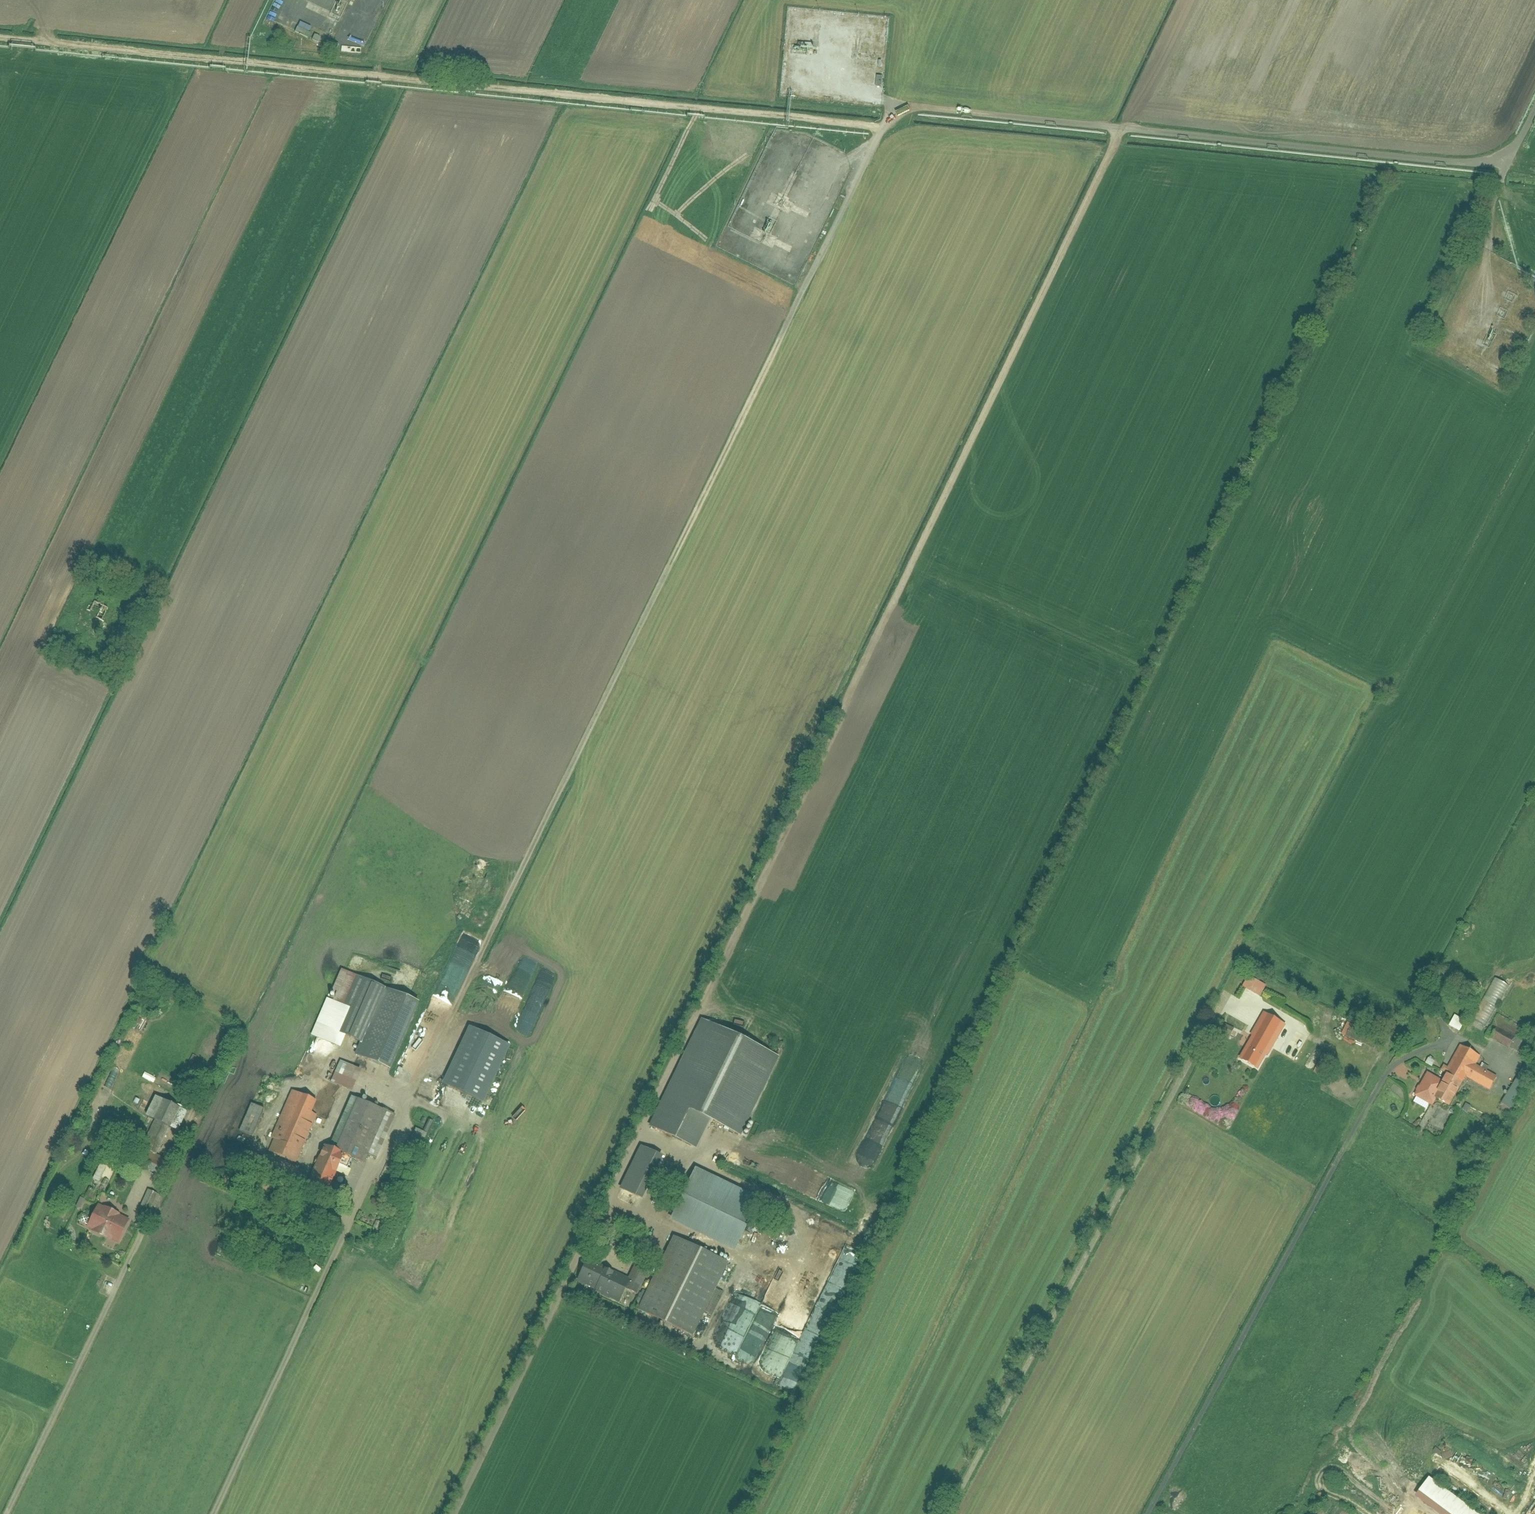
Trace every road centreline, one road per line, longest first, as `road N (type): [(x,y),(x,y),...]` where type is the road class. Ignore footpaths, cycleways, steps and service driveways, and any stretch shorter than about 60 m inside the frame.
road 1 (track): [(871,151),(411,1099)]
road 2 (track): [(0,39),(883,129)]
road 3 (unclassified): [(1534,110),(1518,145),(1485,166),(905,109),(891,116),(871,151)]

